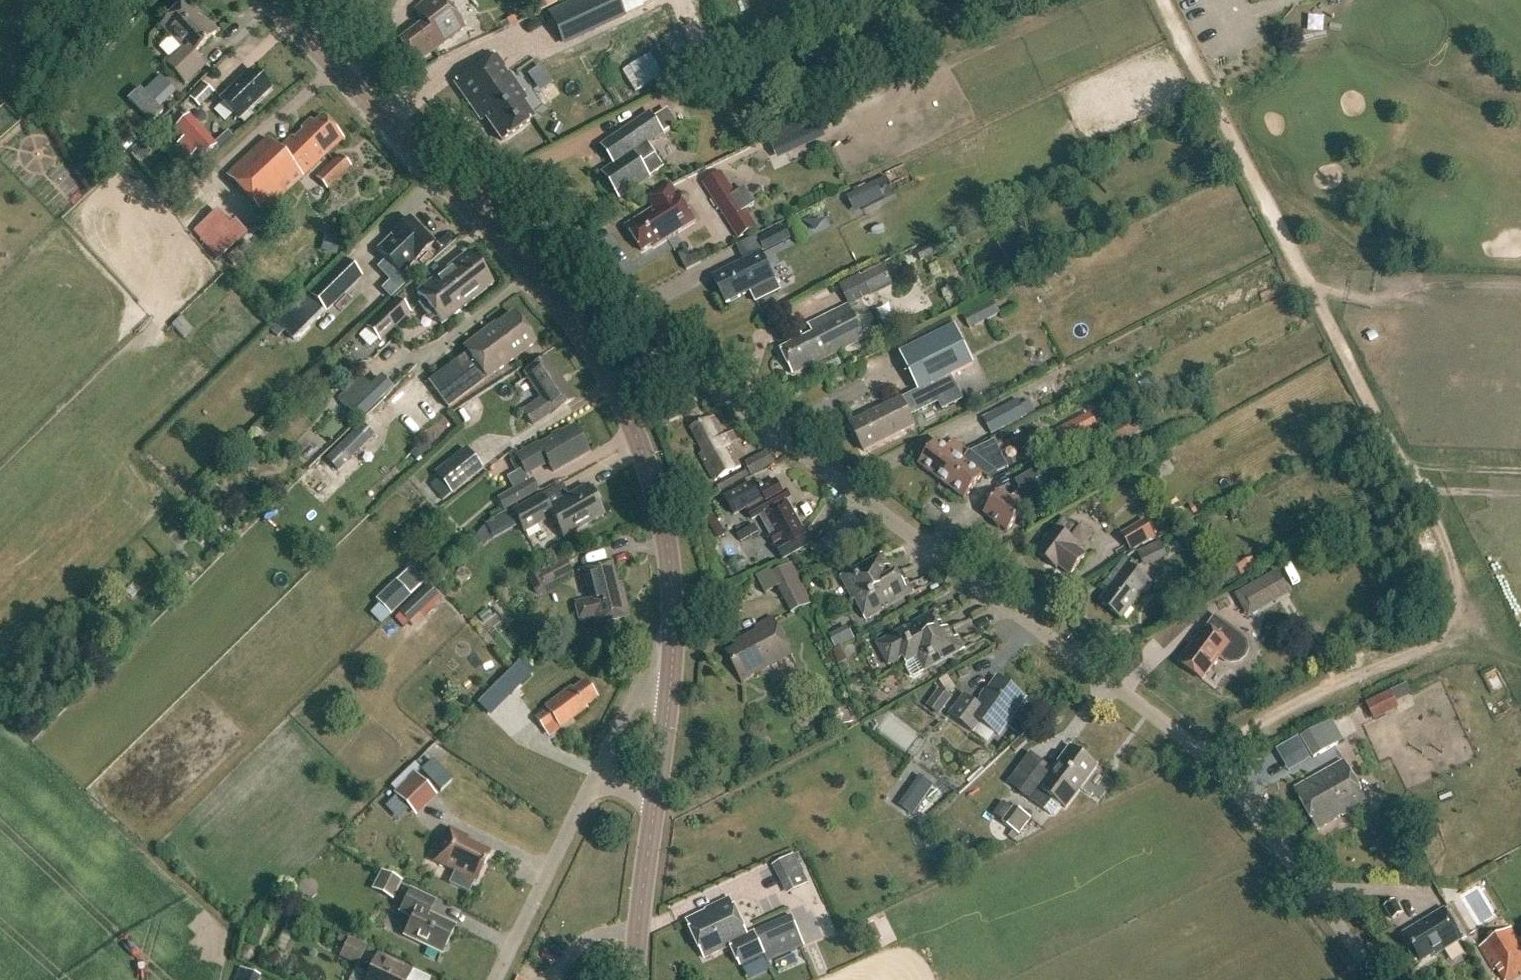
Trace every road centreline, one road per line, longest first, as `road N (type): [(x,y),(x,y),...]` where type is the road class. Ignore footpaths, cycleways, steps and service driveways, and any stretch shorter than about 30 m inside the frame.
road 1 (track): [(1164,0),(1455,574),(1453,619),(1438,642),(1206,757)]
road 2 (residential): [(1379,979),(1206,757),(668,357)]
road 3 (tertiary): [(554,292),(274,0)]
road 4 (tertiary): [(671,635),(659,500),(624,398)]
road 5 (residential): [(495,979),(593,778)]
road 6 (tertiary): [(637,979),(653,799)]
road 7 (tertiary): [(653,799),(671,635)]
road 8 (residential): [(593,778),(653,652),(671,635)]
road 9 (residential): [(668,357),(573,294),(554,292)]
road 10 (tertiary): [(624,398),(554,292)]

